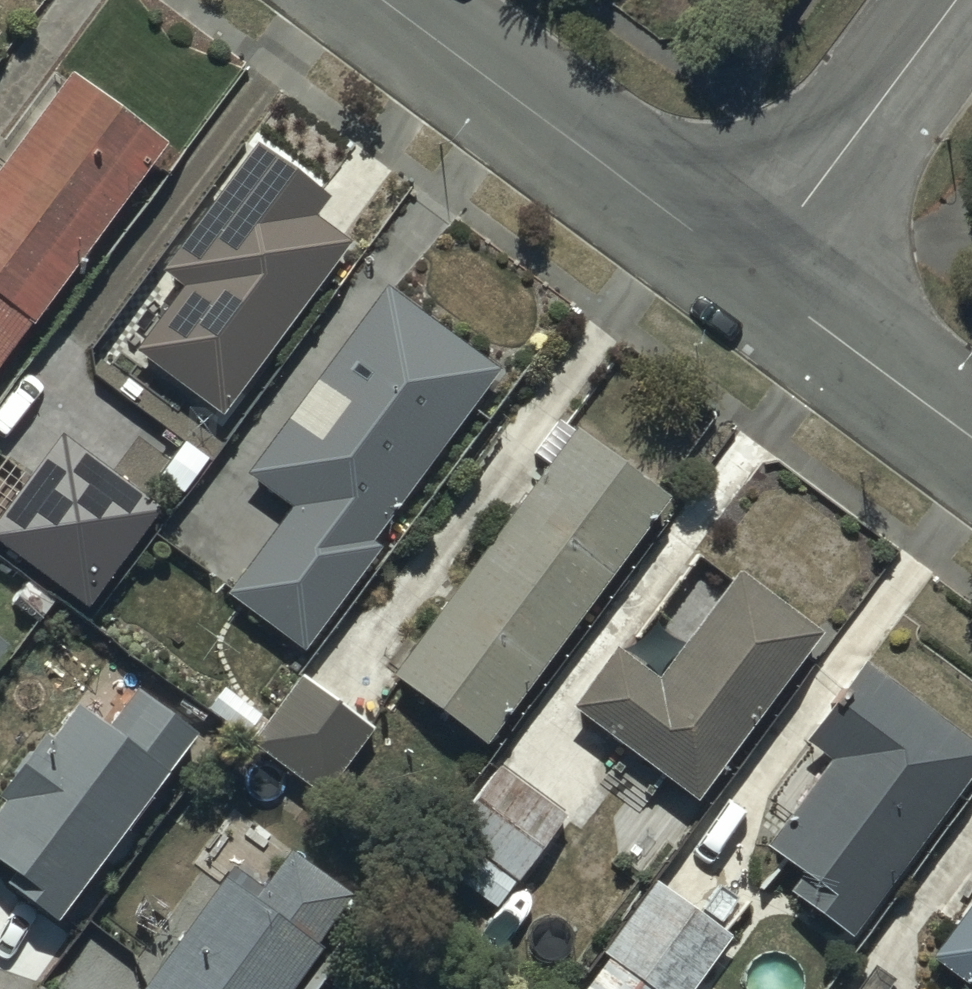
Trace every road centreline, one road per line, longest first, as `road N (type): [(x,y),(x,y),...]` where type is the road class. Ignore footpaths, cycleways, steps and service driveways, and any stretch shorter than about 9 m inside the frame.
road 1 (unclassified): [(380,0),(746,272)]
road 2 (unclassified): [(960,0),(746,272)]
road 3 (unclassified): [(746,272),(971,439)]

